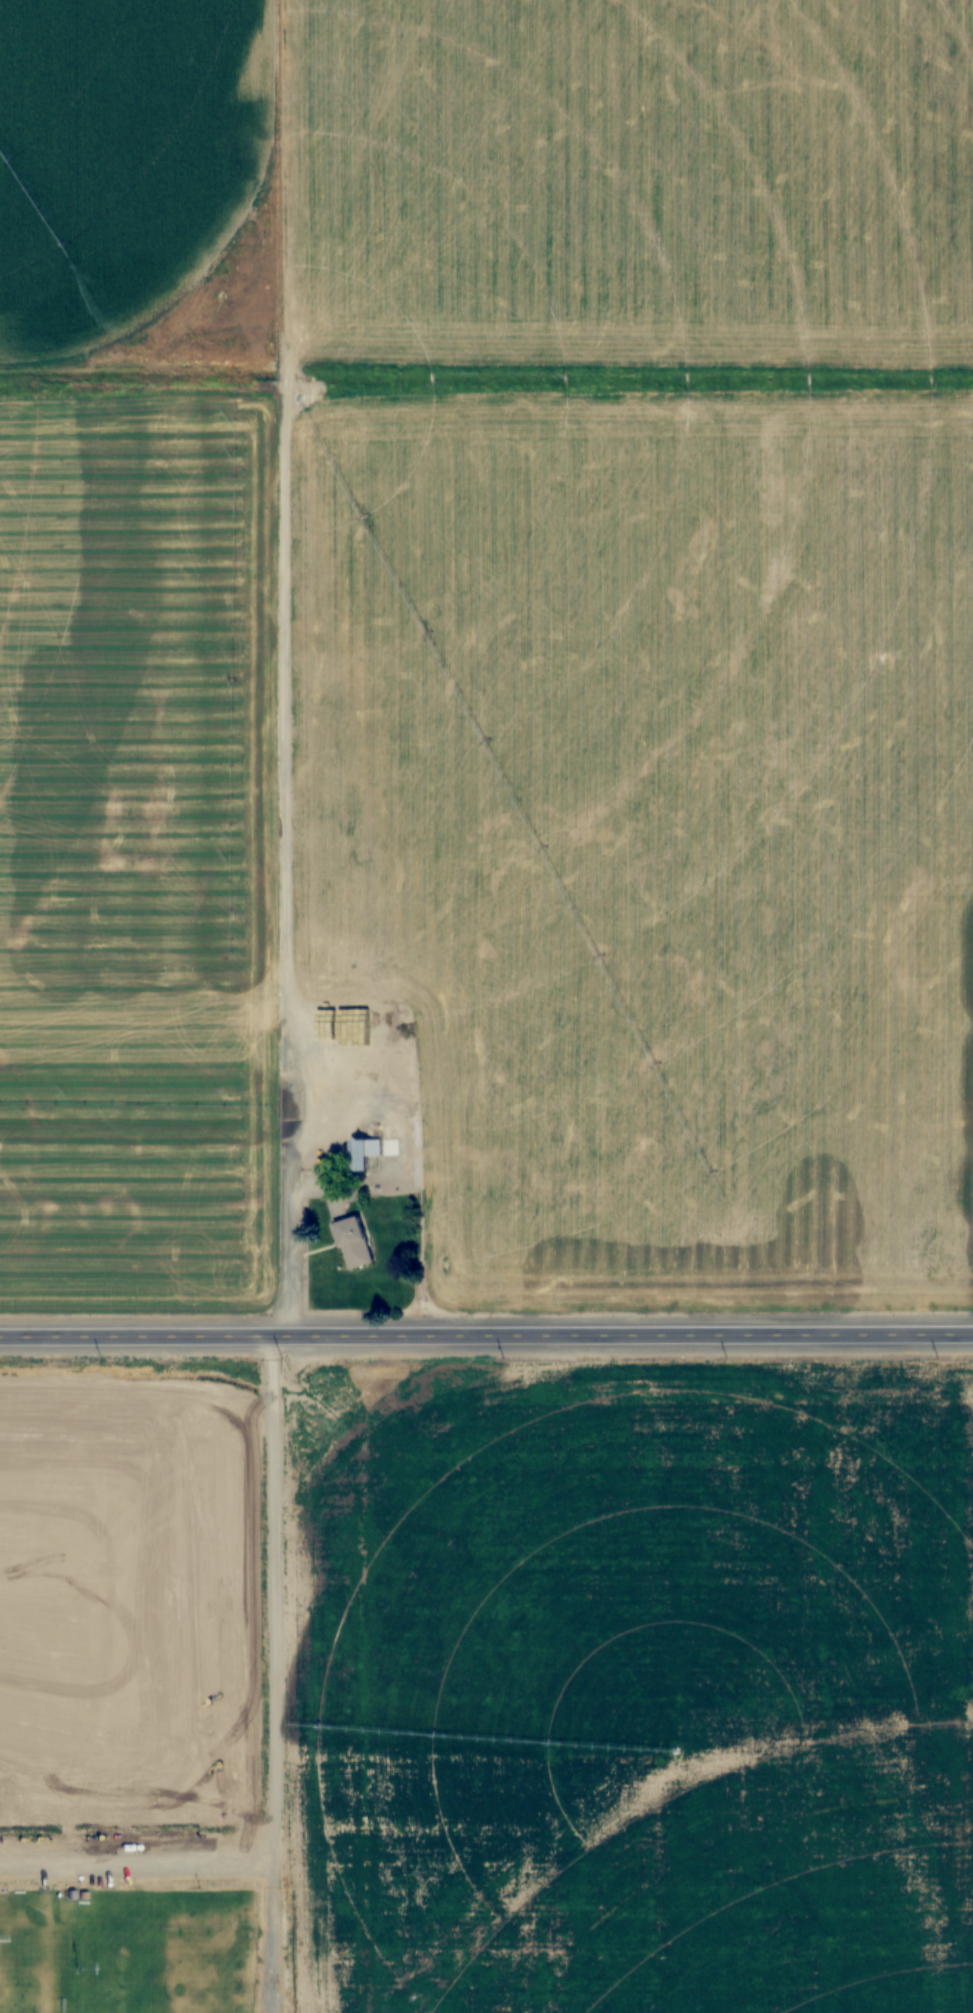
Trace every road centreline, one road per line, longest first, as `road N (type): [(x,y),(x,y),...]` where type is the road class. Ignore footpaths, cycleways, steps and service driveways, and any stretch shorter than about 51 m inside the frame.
road 1 (secondary): [(972,1337),(0,1336)]

